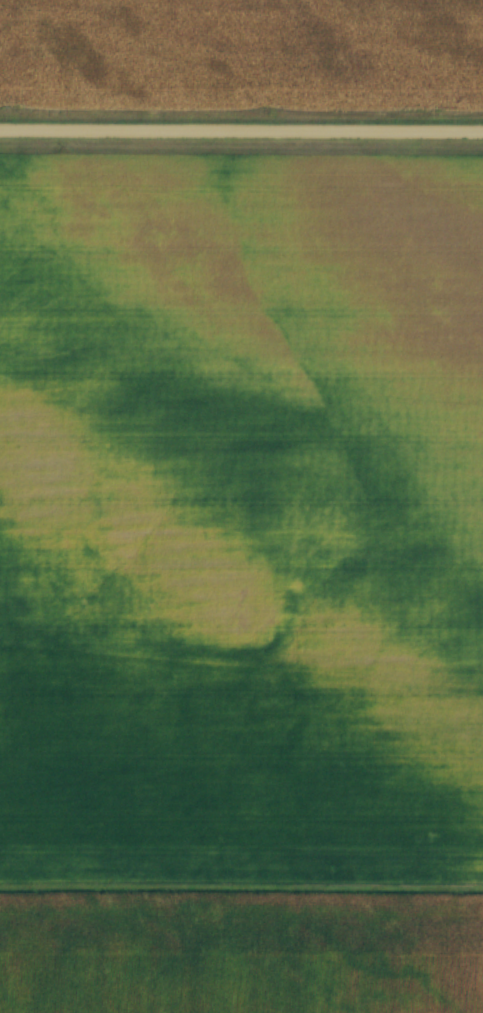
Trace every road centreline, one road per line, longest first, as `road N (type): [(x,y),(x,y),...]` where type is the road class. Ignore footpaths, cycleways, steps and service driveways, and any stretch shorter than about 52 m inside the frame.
road 1 (residential): [(482,134),(0,133)]

